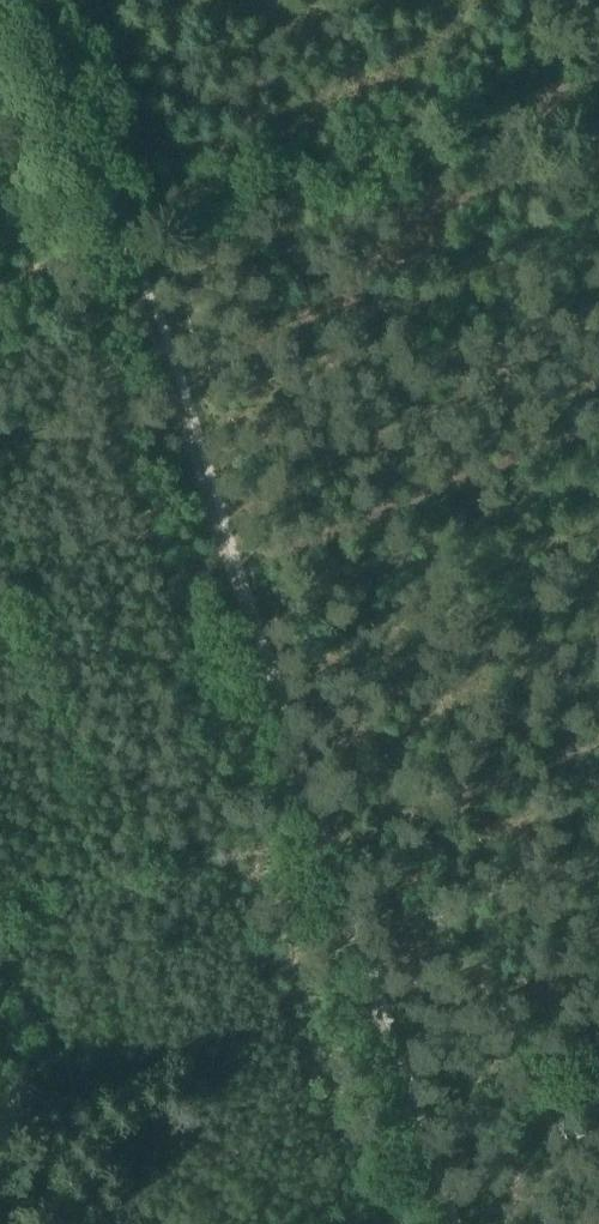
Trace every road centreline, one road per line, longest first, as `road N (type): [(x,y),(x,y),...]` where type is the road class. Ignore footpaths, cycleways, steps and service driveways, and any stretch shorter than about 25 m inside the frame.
road 1 (track): [(455,1223),(236,577),(98,268),(70,239),(14,84)]
road 2 (track): [(598,85),(107,265)]
road 3 (track): [(55,1223),(0,1061)]

